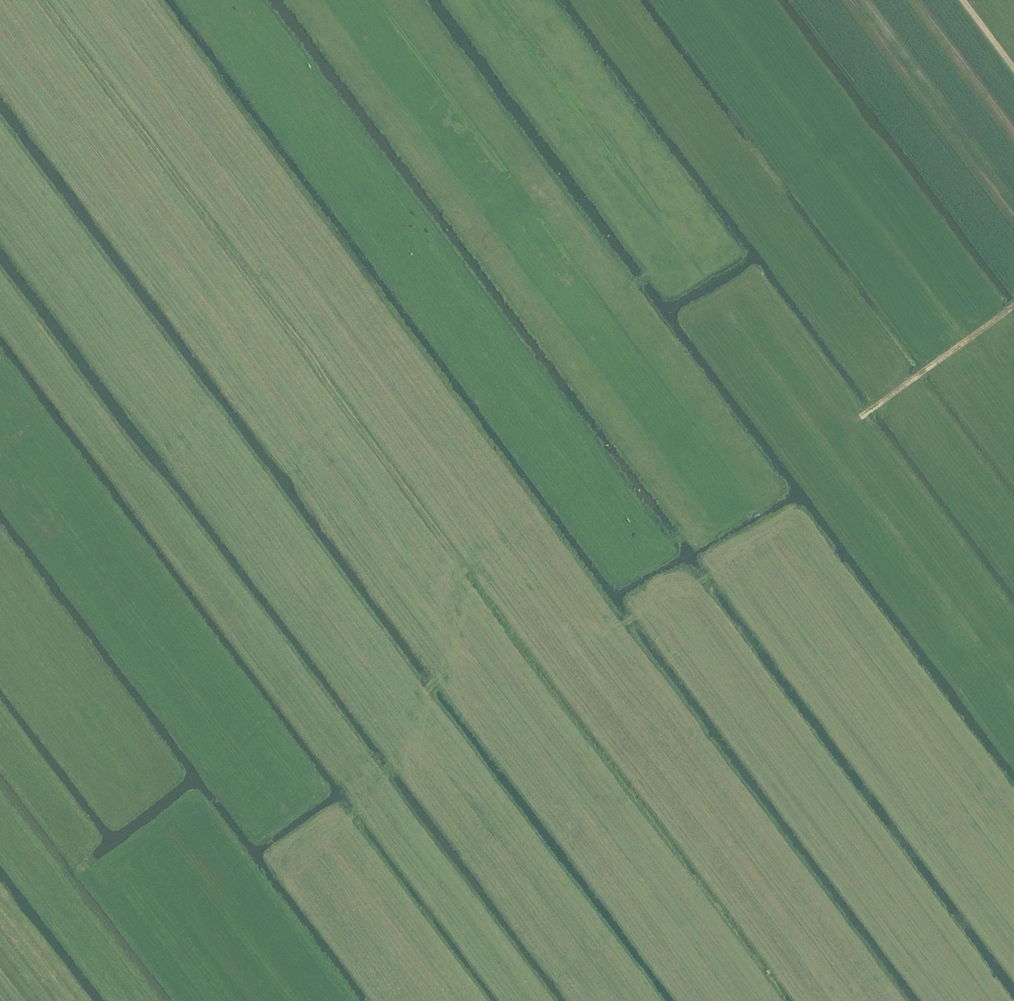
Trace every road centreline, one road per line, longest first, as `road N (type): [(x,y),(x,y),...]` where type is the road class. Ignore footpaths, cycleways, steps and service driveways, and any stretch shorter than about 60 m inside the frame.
road 1 (track): [(864,415),(1013,305)]
road 2 (track): [(0,752),(87,874)]

